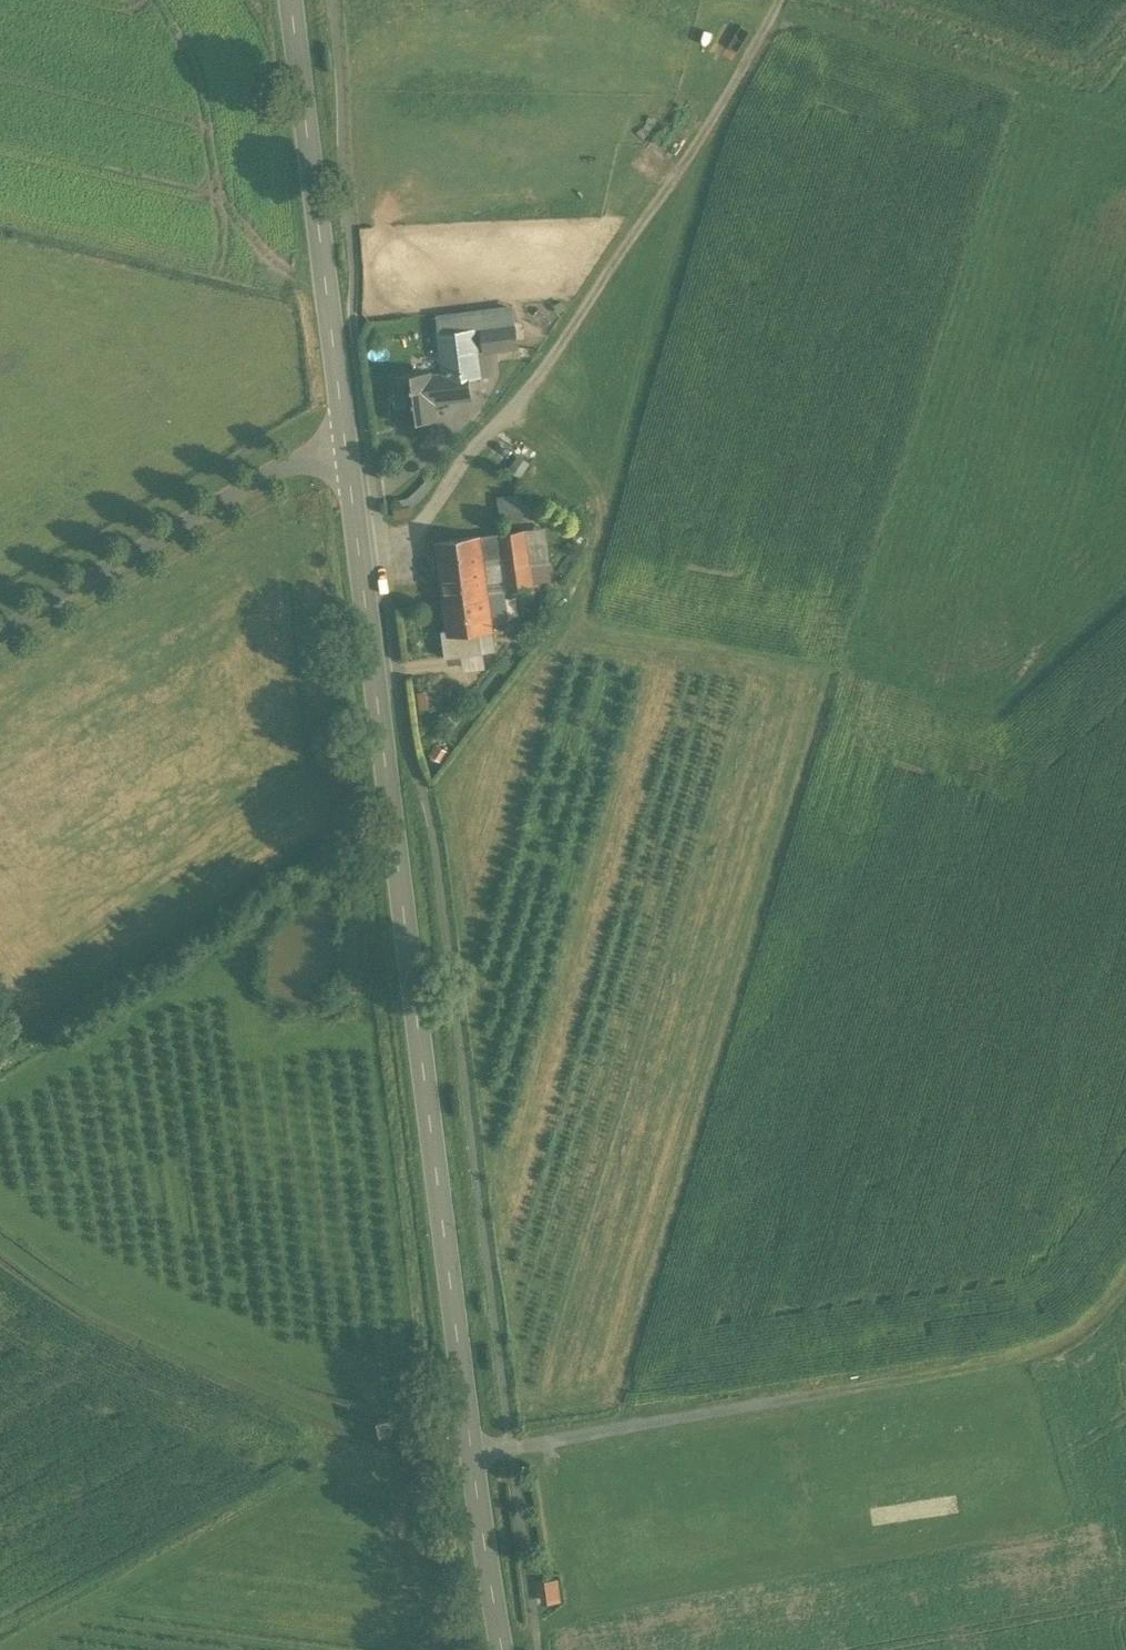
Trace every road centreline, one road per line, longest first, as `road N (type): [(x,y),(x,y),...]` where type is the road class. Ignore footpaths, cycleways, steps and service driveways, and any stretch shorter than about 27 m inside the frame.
road 1 (secondary): [(501,1649),(344,435)]
road 2 (track): [(469,1451),(1054,1354),(1125,1262)]
road 3 (secondary): [(344,435),(293,0)]
road 4 (unclassified): [(0,624),(276,461),(344,435)]

